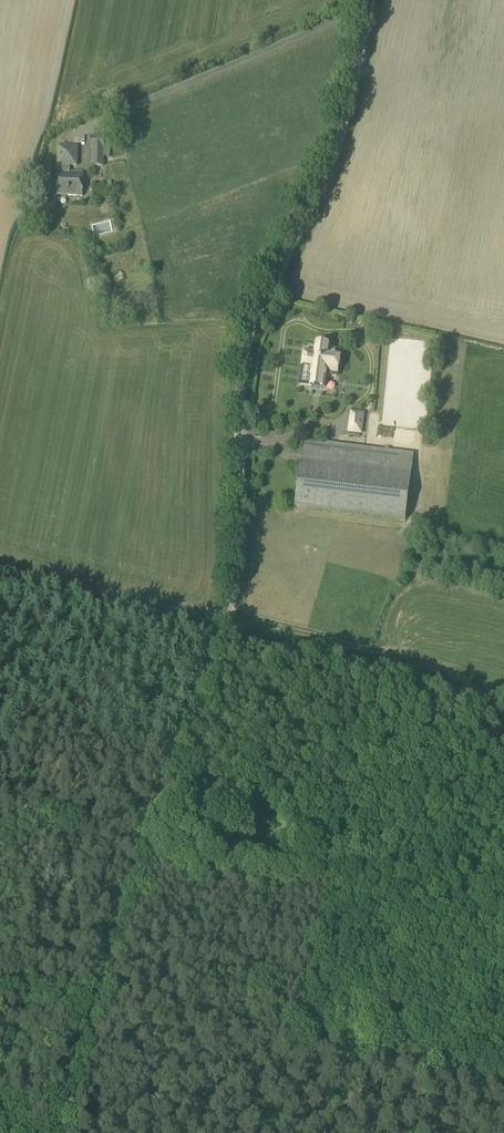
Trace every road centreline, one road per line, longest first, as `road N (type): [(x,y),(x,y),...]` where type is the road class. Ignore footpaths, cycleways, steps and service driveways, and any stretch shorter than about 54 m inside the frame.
road 1 (unclassified): [(46,1132),(227,600),(236,563),(236,423),(250,331),(332,160),(369,0)]
road 2 (track): [(0,797),(145,837),(503,885)]
road 3 (track): [(386,651),(222,614)]

